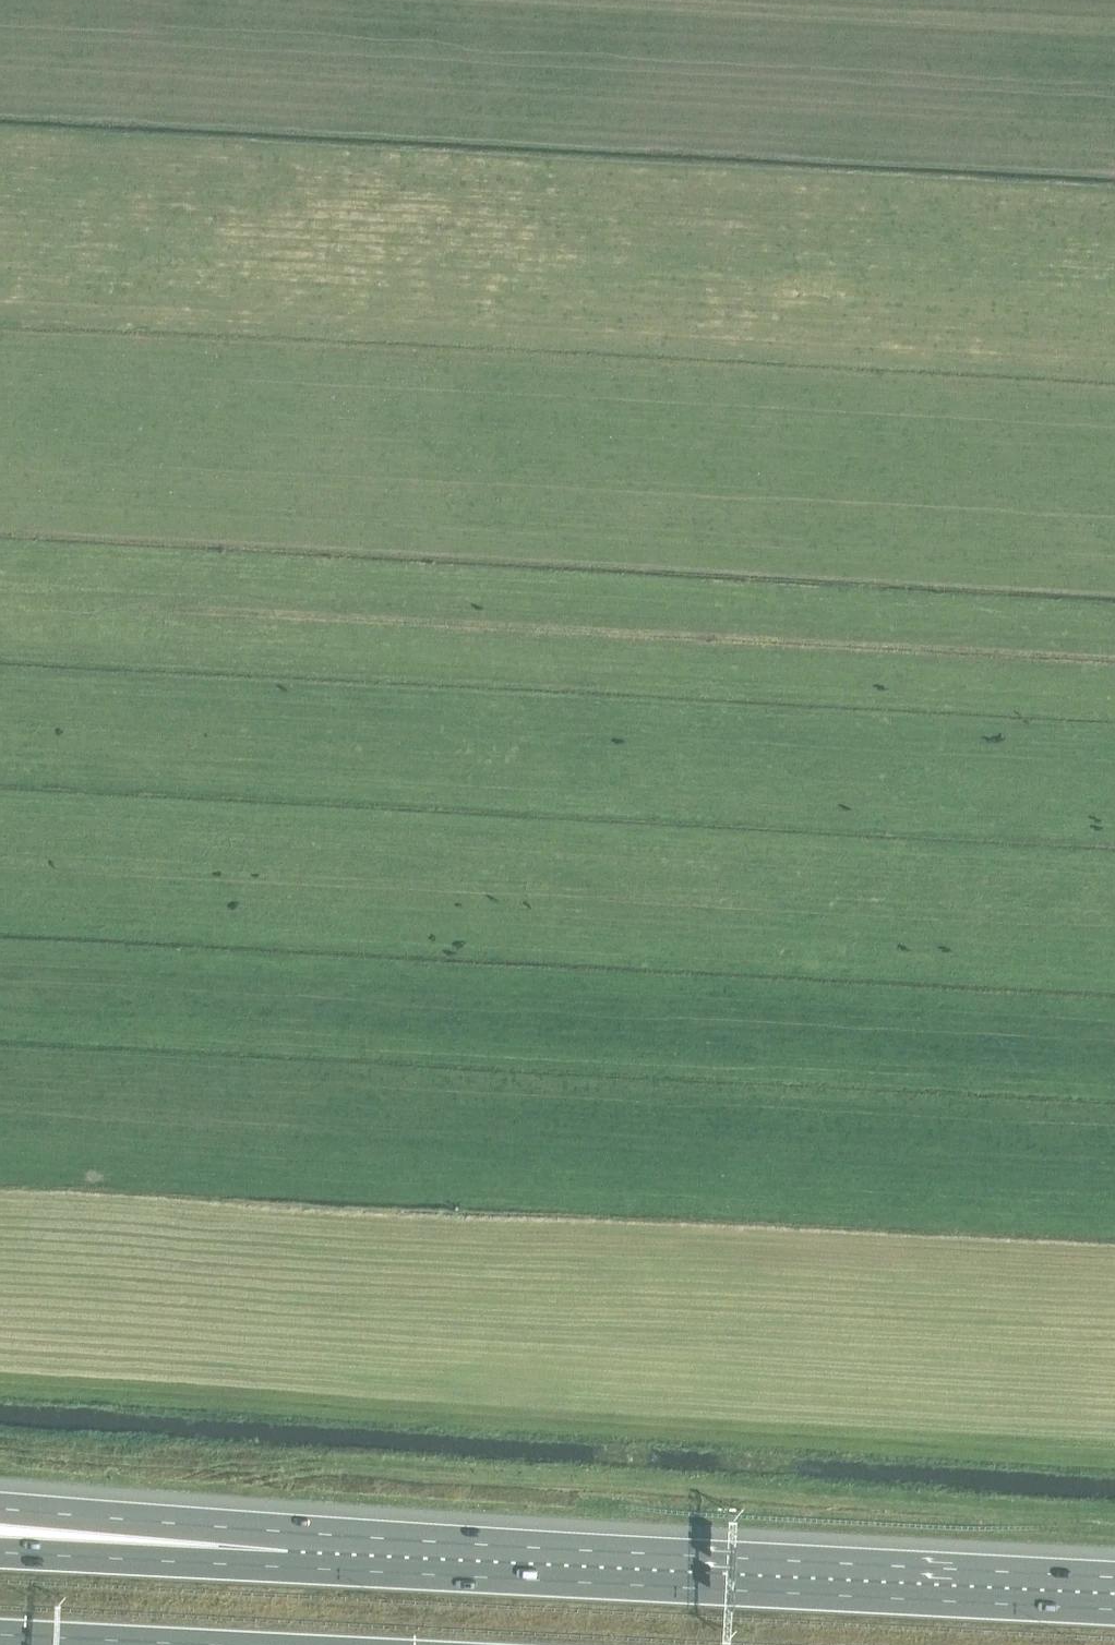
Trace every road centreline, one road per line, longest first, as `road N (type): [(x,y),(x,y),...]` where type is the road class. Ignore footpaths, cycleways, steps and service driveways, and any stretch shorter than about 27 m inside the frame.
road 1 (motorway): [(1114,1594),(307,1554)]
road 2 (motorway): [(307,1554),(0,1510)]
road 3 (motorway): [(307,1554),(0,1546)]

